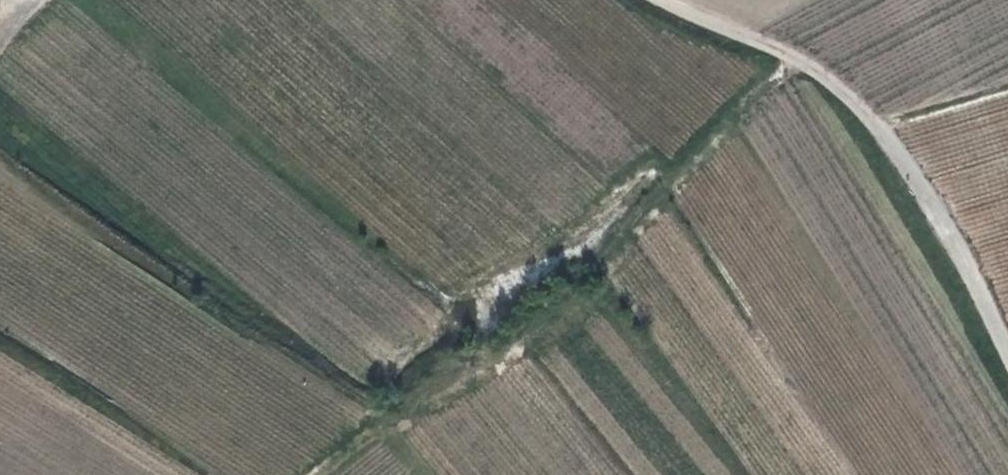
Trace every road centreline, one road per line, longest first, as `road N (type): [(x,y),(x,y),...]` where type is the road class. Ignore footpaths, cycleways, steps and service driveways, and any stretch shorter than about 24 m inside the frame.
road 1 (unclassified): [(1007,333),(944,204),(876,107),(790,52),(674,0)]

